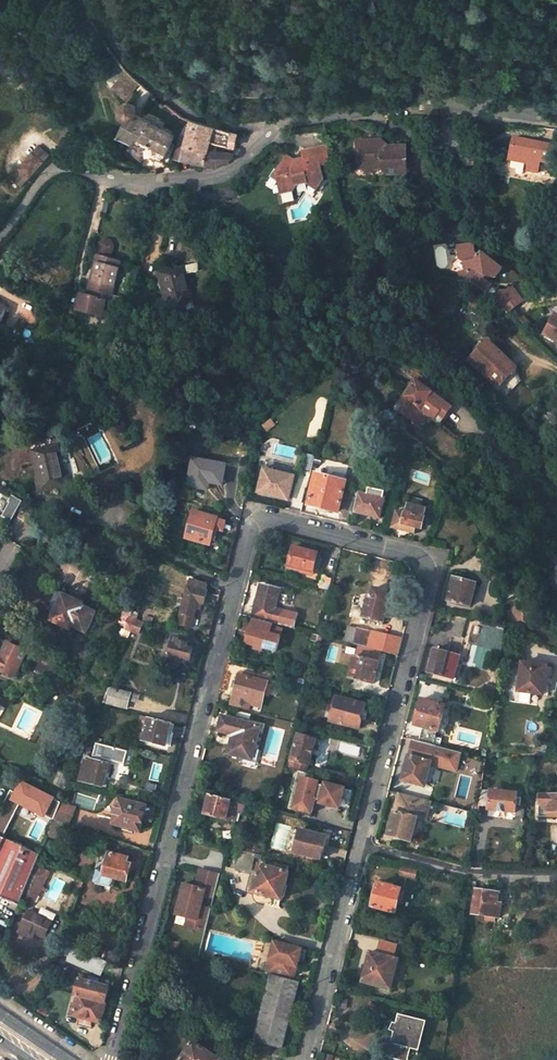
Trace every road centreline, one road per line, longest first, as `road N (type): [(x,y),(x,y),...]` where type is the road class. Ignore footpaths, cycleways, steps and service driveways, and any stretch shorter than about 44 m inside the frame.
road 1 (residential): [(360,850),(435,561),(256,517),(246,527),(104,1059)]
road 2 (residential): [(272,127),(428,104),(556,117)]
road 3 (residential): [(86,0),(130,67),(186,111),(272,127)]
road 4 (residential): [(305,1059),(360,850)]
road 5 (residential): [(82,169),(122,181),(223,174),(272,127)]
road 6 (residential): [(360,850),(464,874),(556,876)]

